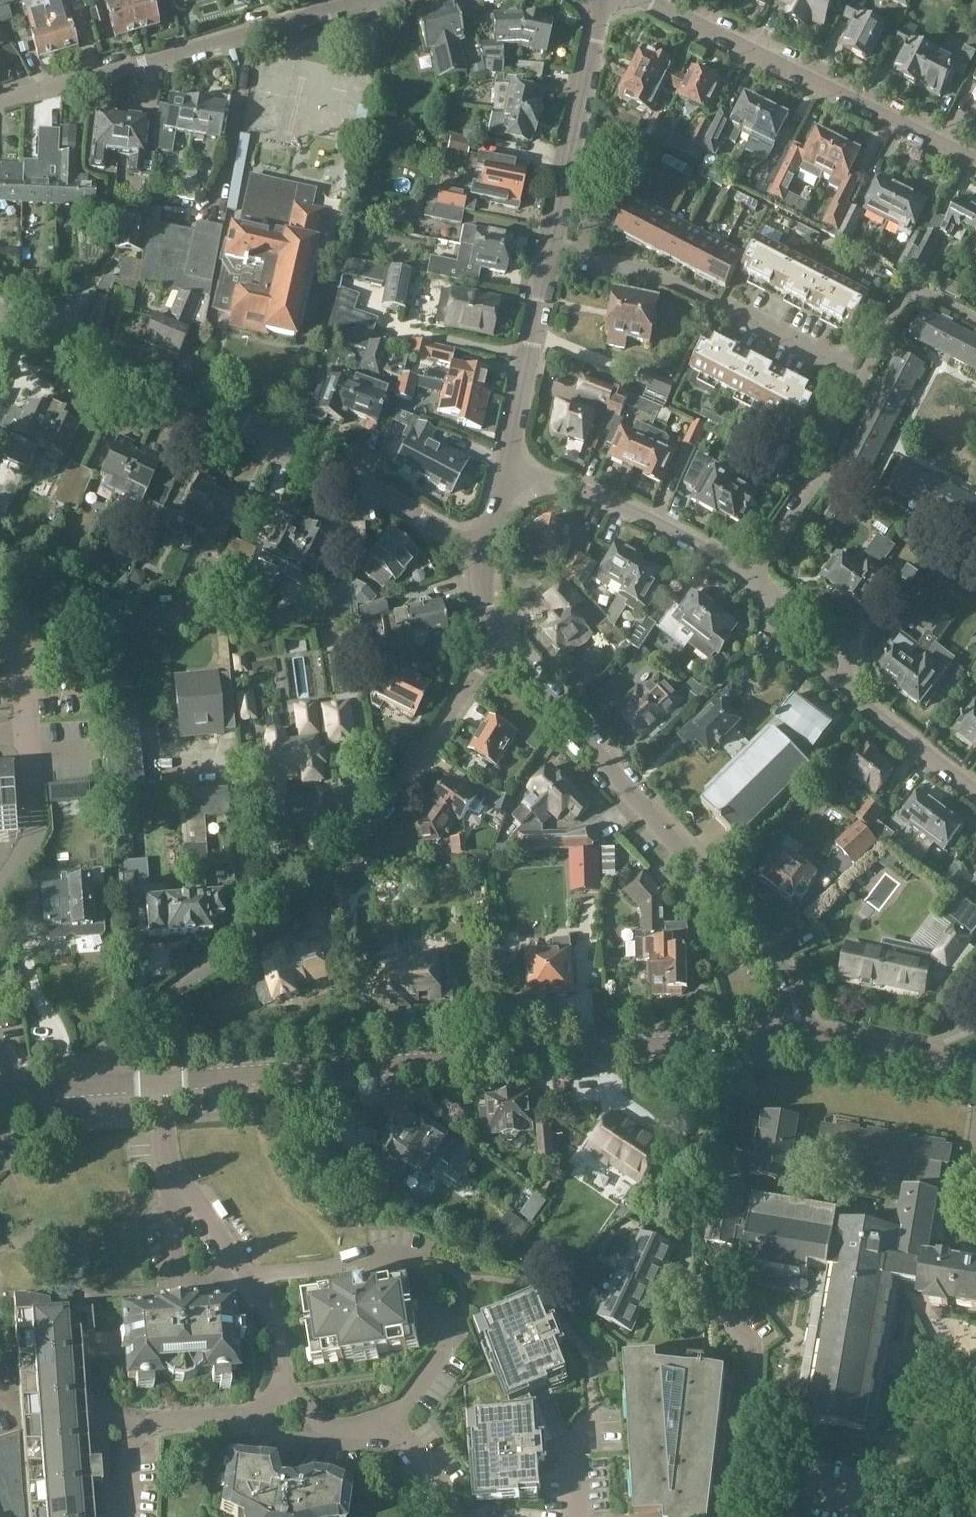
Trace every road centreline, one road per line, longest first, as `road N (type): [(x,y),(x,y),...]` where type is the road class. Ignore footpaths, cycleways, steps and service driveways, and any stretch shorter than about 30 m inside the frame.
road 1 (secondary): [(162,1083),(798,1037)]
road 2 (residential): [(86,1089),(108,1050),(307,893),(356,842),(409,774),(490,644)]
road 3 (residential): [(0,311),(358,479),(482,553)]
road 4 (residential): [(798,1037),(788,987),(766,951),(519,664),(490,644)]
road 5 (residential): [(366,0),(0,106)]
road 6 (residential): [(975,162),(641,0)]
road 7 (residential): [(283,1392),(271,1312),(167,1161),(162,1083)]
road 8 (residential): [(862,376),(683,287),(550,253)]
road 9 (residential): [(752,577),(589,493),(508,466)]
road 10 (residential): [(550,253),(603,0)]
road 11 (residential): [(125,1516),(126,1464),(145,1424),(249,1416),(283,1392)]
road 12 (residential): [(508,466),(550,253)]
road 13 (secondary): [(975,1066),(798,1037)]
road 14 (residential): [(975,554),(820,471)]
road 15 (residential): [(975,792),(842,688)]
road 16 (residential): [(862,376),(905,300),(931,295),(975,319)]
road 17 (residential): [(389,1429),(449,1343),(440,1317),(423,1313)]
road 18 (residential): [(842,688),(846,662),(838,642),(773,593)]
road 19 (residential): [(842,688),(779,639),(773,593)]
road 20 (residential): [(752,577),(820,471)]

